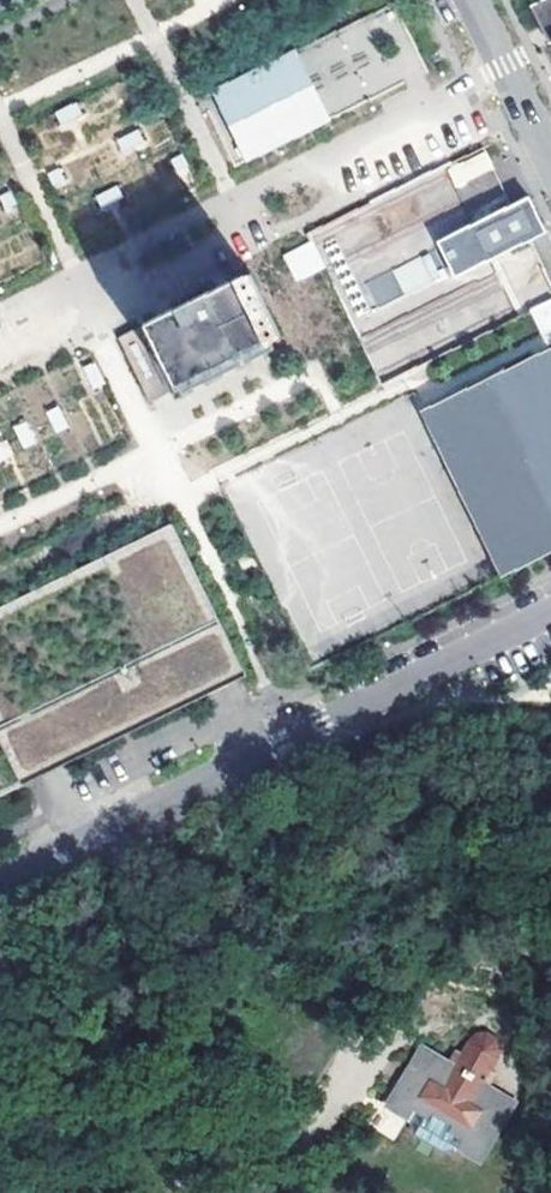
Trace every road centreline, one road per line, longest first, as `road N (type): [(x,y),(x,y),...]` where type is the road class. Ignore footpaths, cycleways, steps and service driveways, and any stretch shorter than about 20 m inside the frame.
road 1 (residential): [(0,881),(550,611)]
road 2 (residential): [(470,0),(550,164)]

